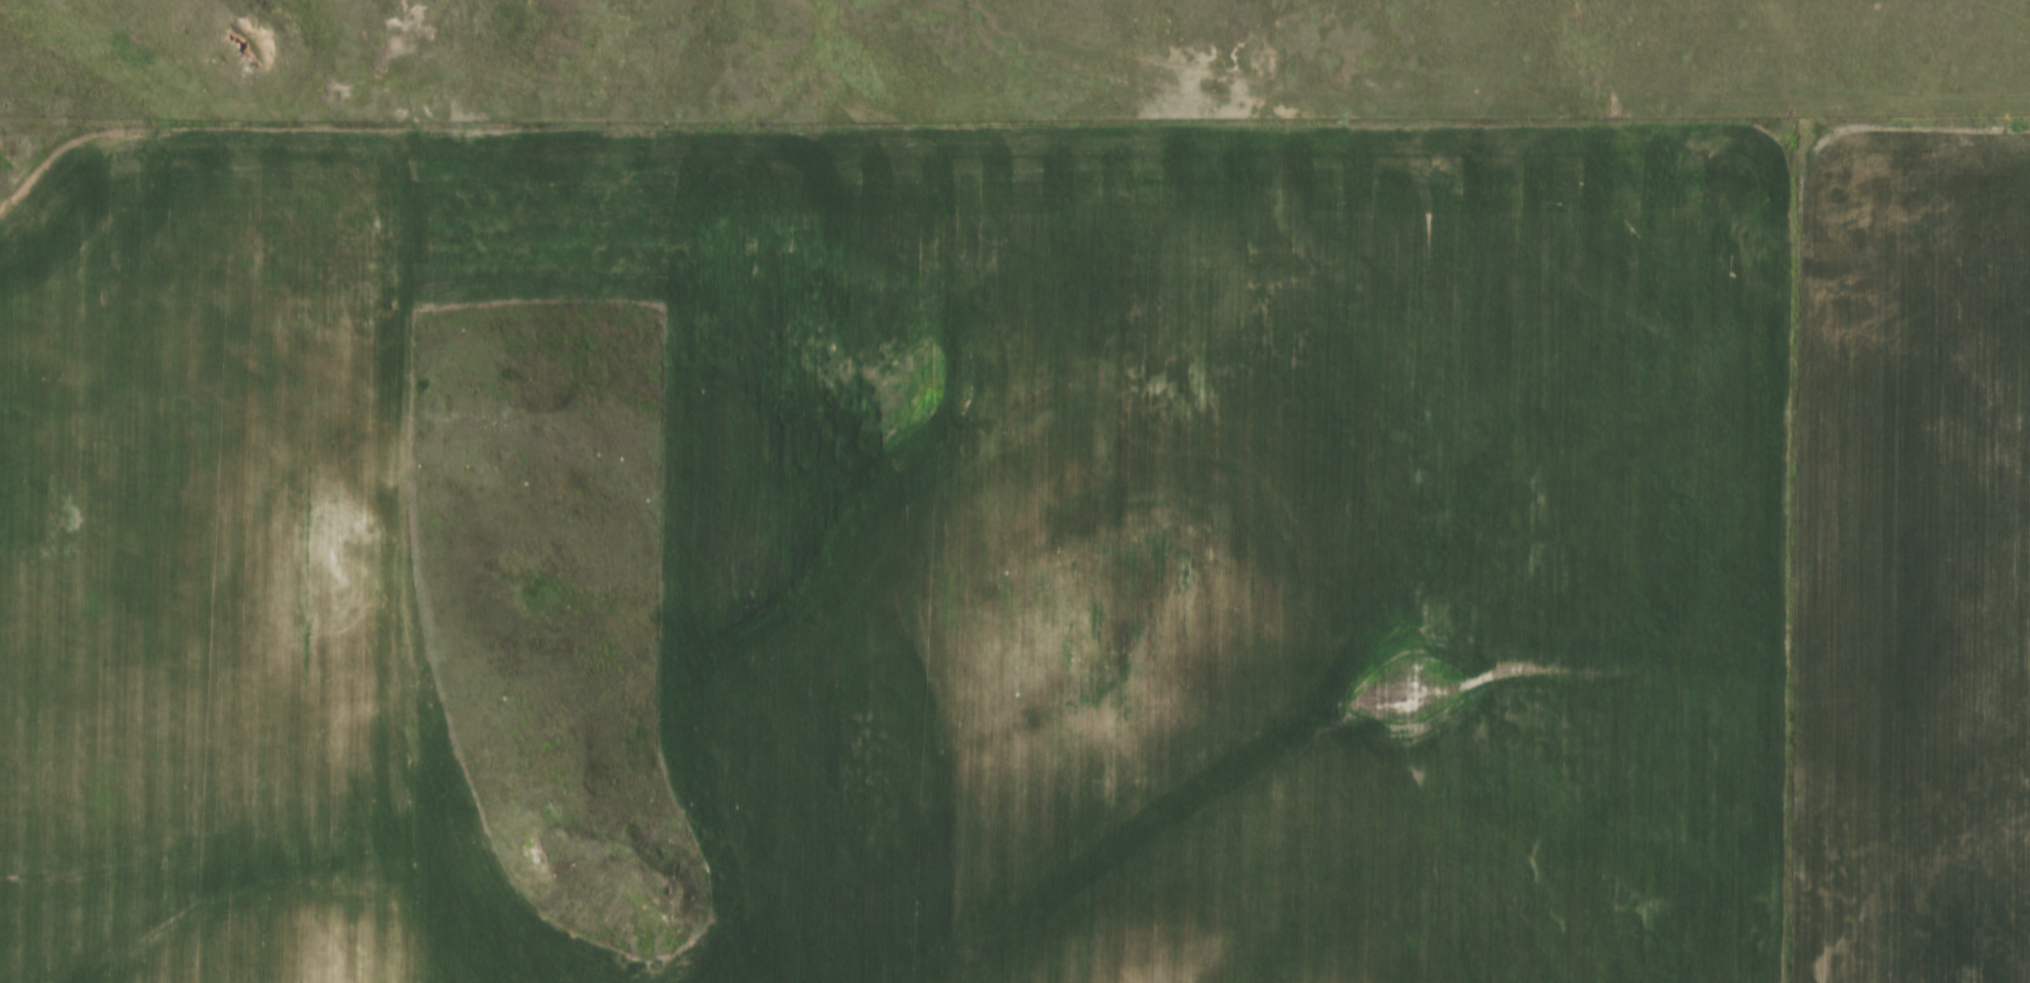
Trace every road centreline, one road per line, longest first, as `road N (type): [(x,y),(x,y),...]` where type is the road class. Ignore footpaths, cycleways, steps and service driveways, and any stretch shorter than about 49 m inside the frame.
road 1 (track): [(1778,982),(1786,129)]

